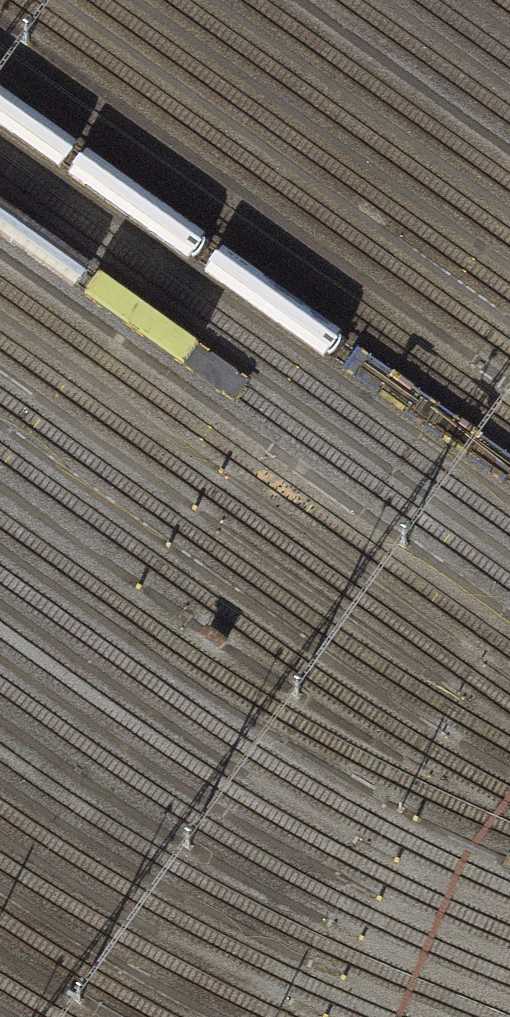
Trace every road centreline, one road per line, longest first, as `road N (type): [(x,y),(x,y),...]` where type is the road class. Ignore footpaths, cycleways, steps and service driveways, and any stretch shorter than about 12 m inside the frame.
road 1 (secondary): [(0,741),(509,71)]
road 2 (secondary): [(474,0),(0,612)]

